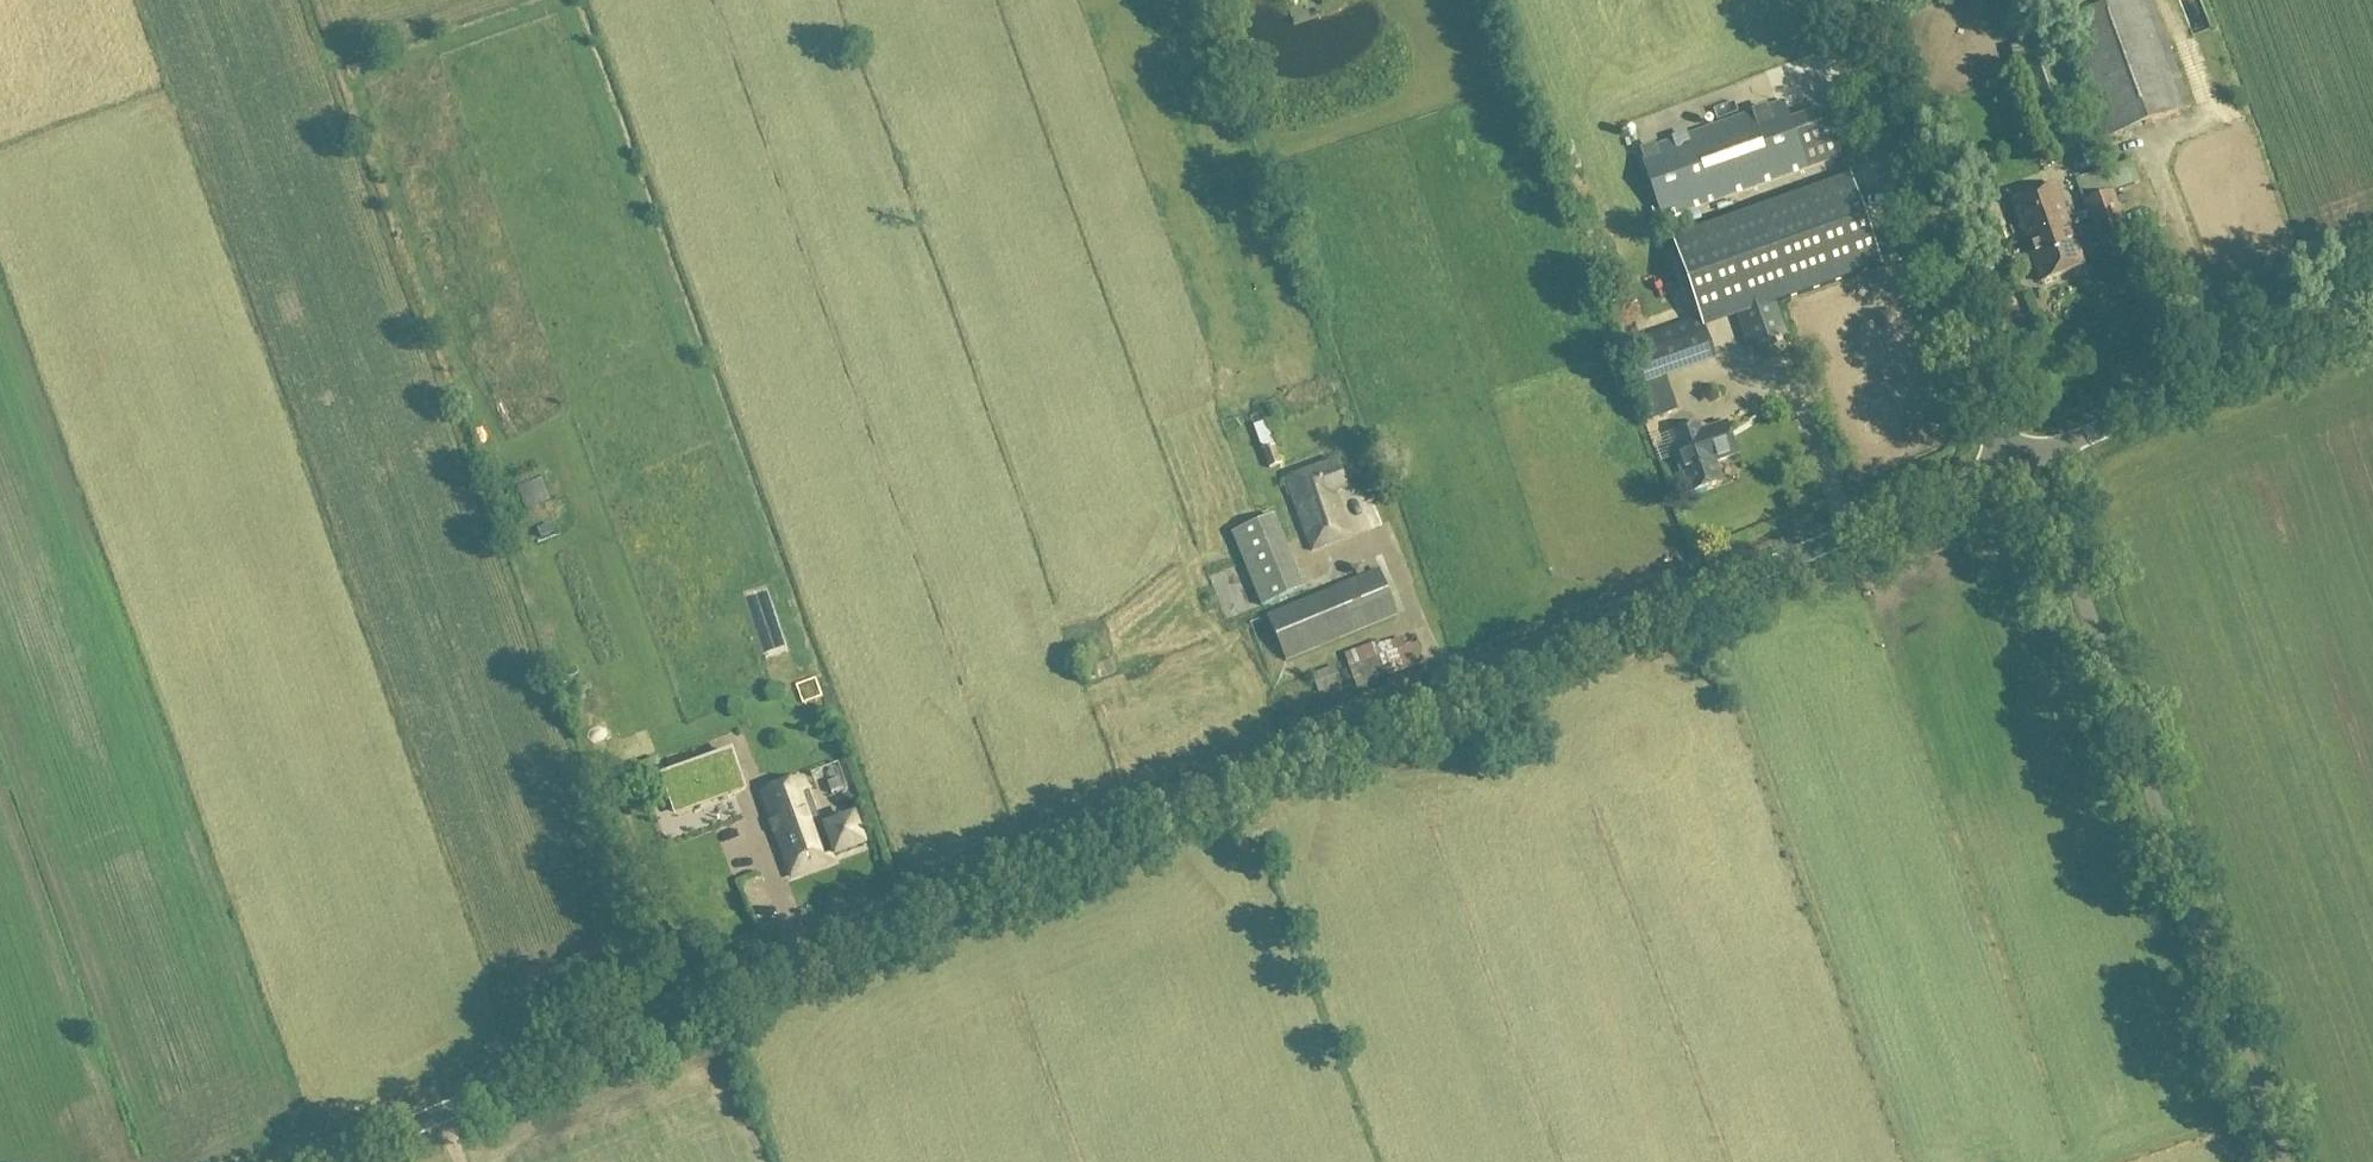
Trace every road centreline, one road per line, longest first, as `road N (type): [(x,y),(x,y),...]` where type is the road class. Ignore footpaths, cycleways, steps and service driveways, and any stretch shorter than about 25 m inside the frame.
road 1 (unclassified): [(328,1161),(2007,471)]
road 2 (unclassified): [(2282,1161),(2033,460)]
road 3 (unclassified): [(2007,471),(1837,0)]
road 4 (unclassified): [(2033,460),(2372,319)]

